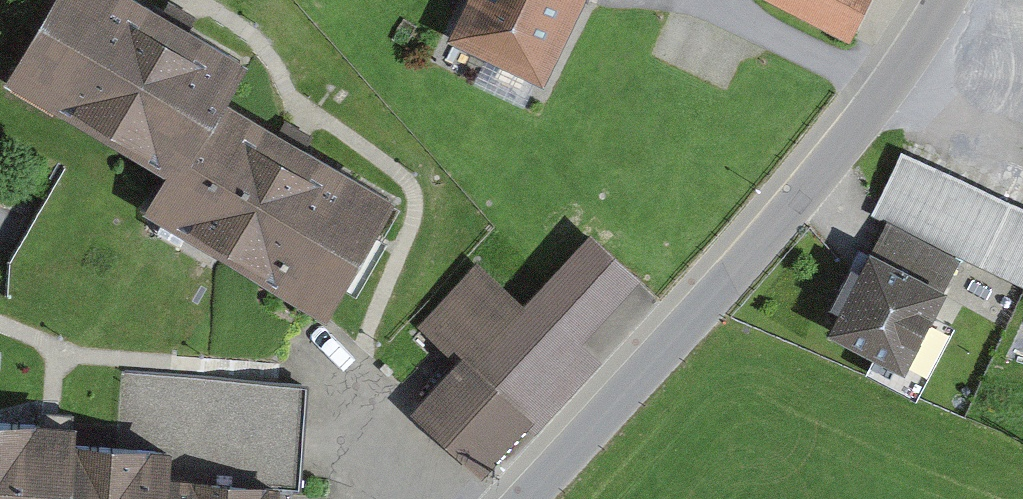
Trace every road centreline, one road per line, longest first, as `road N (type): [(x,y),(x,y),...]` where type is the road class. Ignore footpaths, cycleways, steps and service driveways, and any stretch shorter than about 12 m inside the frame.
road 1 (residential): [(526,498),(815,184),(912,64),(948,0)]

